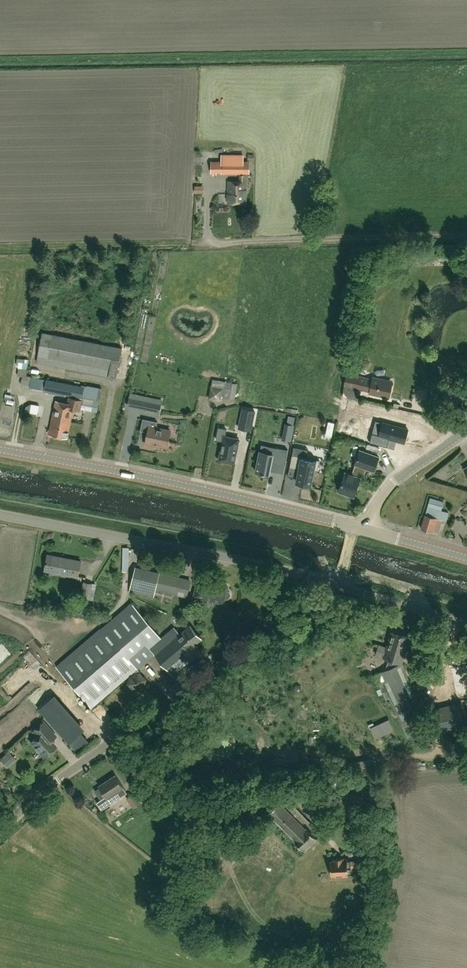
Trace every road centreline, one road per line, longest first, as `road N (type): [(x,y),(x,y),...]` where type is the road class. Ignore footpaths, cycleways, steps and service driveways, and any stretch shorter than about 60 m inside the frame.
road 1 (unclassified): [(0,831),(58,779),(338,586)]
road 2 (tertiary): [(354,526),(0,449)]
road 3 (unclassified): [(338,586),(0,514)]
road 4 (tertiary): [(368,529),(398,478),(466,429)]
road 5 (unclassified): [(466,624),(338,586)]

